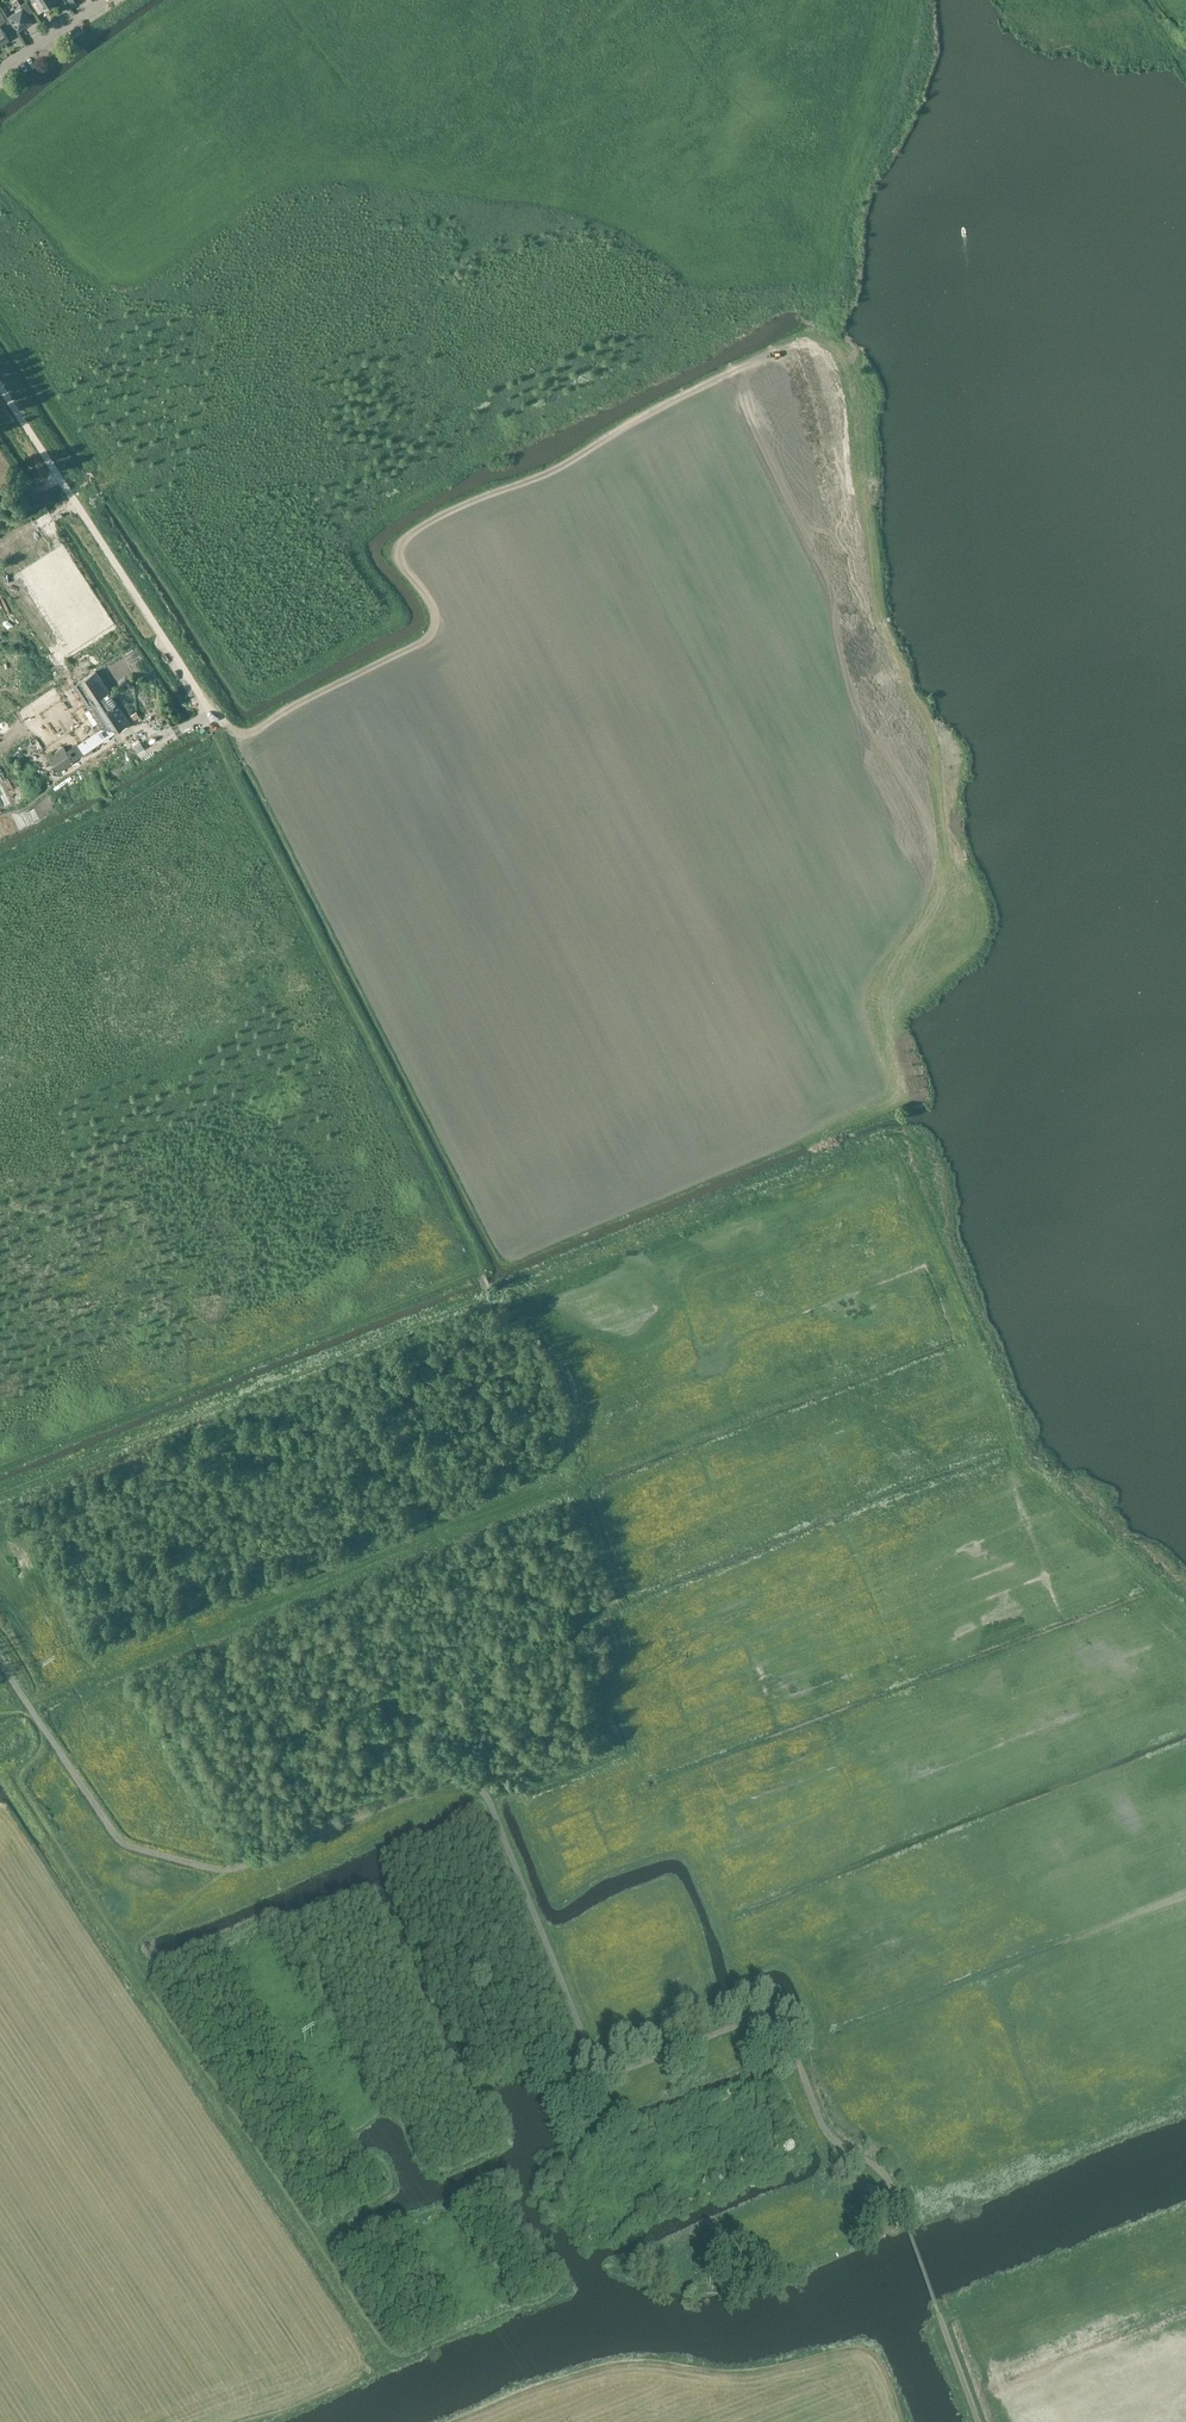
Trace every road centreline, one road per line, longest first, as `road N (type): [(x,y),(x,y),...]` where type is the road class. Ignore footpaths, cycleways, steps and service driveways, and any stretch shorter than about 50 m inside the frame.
road 1 (track): [(480,1274),(222,754),(217,721)]

